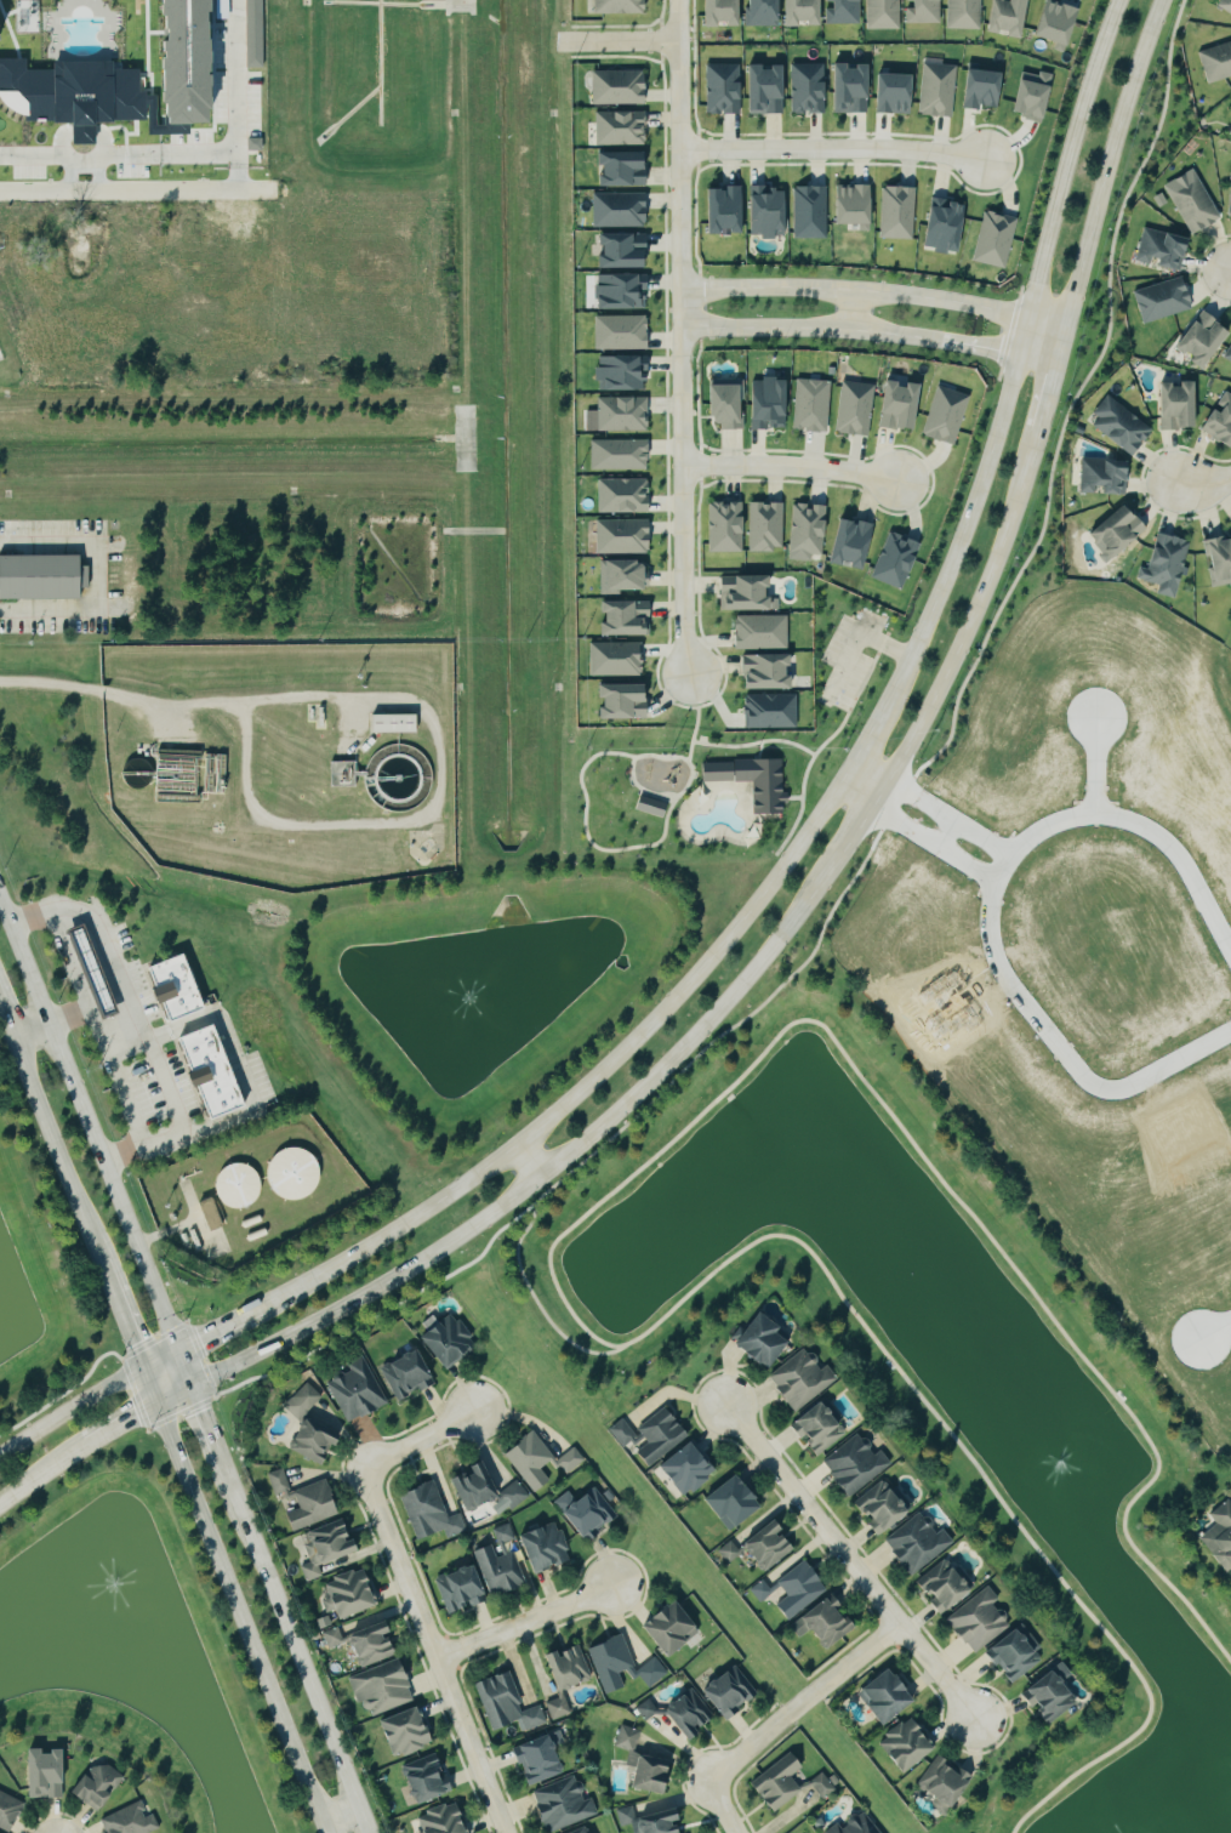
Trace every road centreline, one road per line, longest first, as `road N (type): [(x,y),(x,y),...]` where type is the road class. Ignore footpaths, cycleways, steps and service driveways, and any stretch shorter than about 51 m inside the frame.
road 1 (secondary): [(156,1407),(443,1247),(538,1173),(666,1070),(808,904),(879,796),(959,645),(1016,507),(1110,153),(1162,0)]
road 2 (secondary): [(1019,354),(974,503),(923,632),(847,775),(777,877),(634,1040),(518,1146),(421,1216),(266,1305)]
road 3 (residential): [(684,0),(690,673)]
road 4 (secondary): [(187,1391),(0,916)]
road 5 (secondary): [(141,1368),(325,1832)]
road 6 (residential): [(978,1732),(722,1407)]
road 7 (secondary): [(361,1832),(217,1468)]
road 8 (residential): [(364,1467),(503,1832)]
road 9 (residential): [(1028,315),(891,288),(685,281)]
road 10 (residential): [(686,324),(887,330),(1019,354)]
road 11 (secondary): [(1119,0),(1075,130),(1028,315)]
road 12 (residential): [(998,871),(1054,827),(1100,818),(1139,825),(1176,854),(1230,948)]
road 13 (residential): [(684,144),(885,144),(965,154)]
road 14 (secondary): [(0,1014),(99,1264)]
road 15 (residential): [(1089,1088),(1010,989),(990,946),(987,905),(998,871)]
road 16 (residential): [(893,1628),(705,1784)]
road 17 (residential): [(686,468),(877,476)]
road 18 (residential): [(610,1588),(435,1656)]
road 19 (secondary): [(141,1368),(0,1454)]
road 20 (residential): [(1230,1037),(1116,1095),(1089,1088)]
road 21 (residential): [(879,796),(998,871)]

